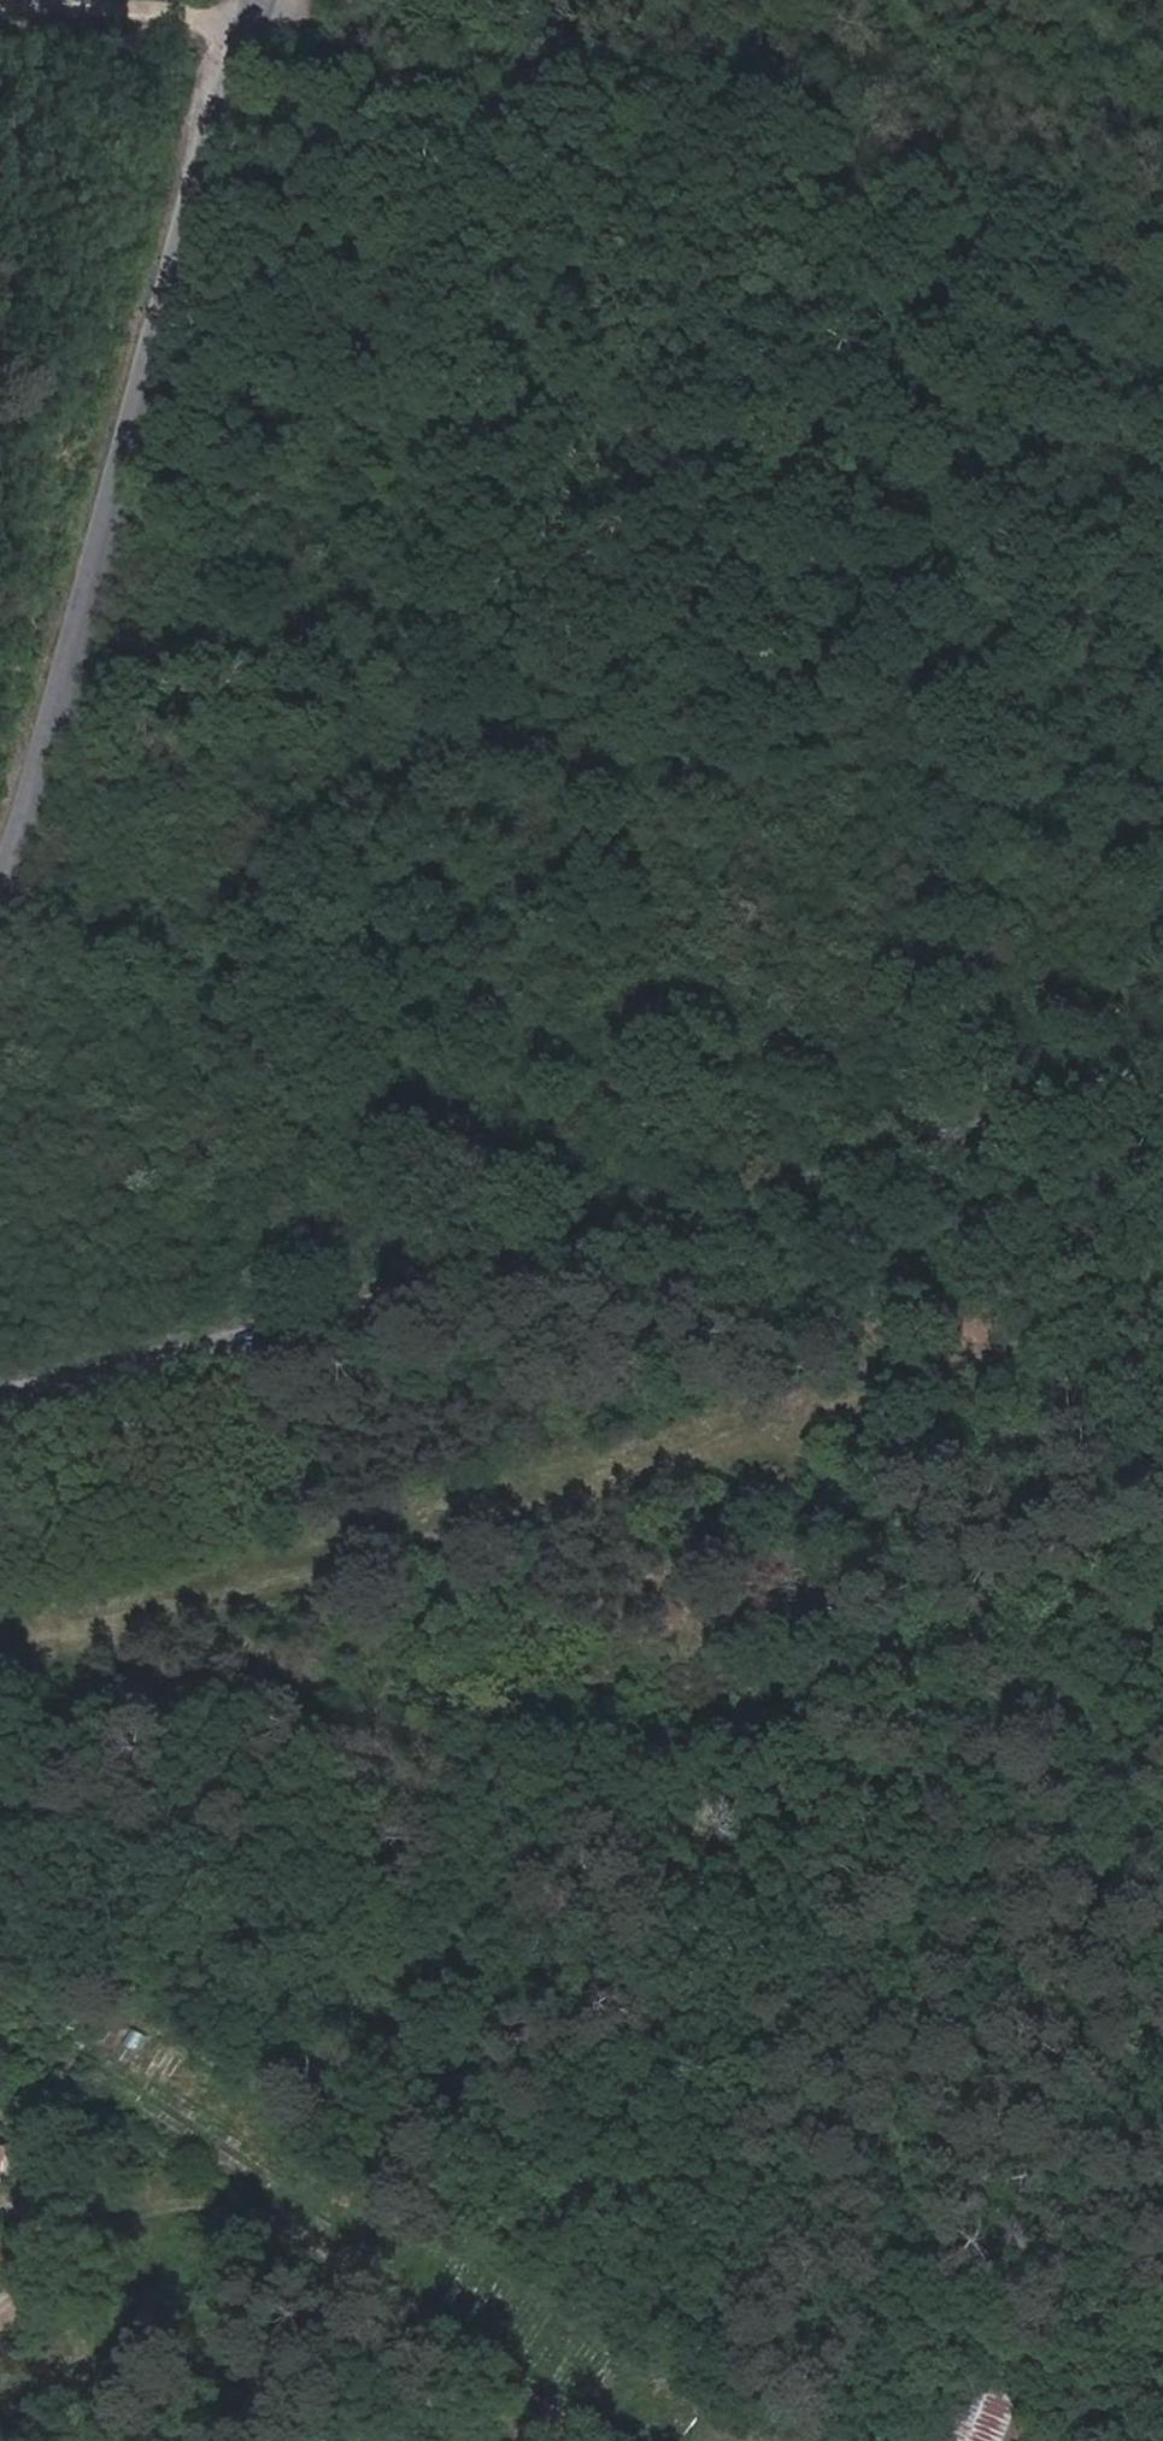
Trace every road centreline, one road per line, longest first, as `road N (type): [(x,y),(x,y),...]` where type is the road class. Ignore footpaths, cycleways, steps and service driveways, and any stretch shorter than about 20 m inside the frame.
road 1 (unclassified): [(1162,1077),(827,1191),(0,1400)]
road 2 (unclassified): [(0,944),(266,0)]

